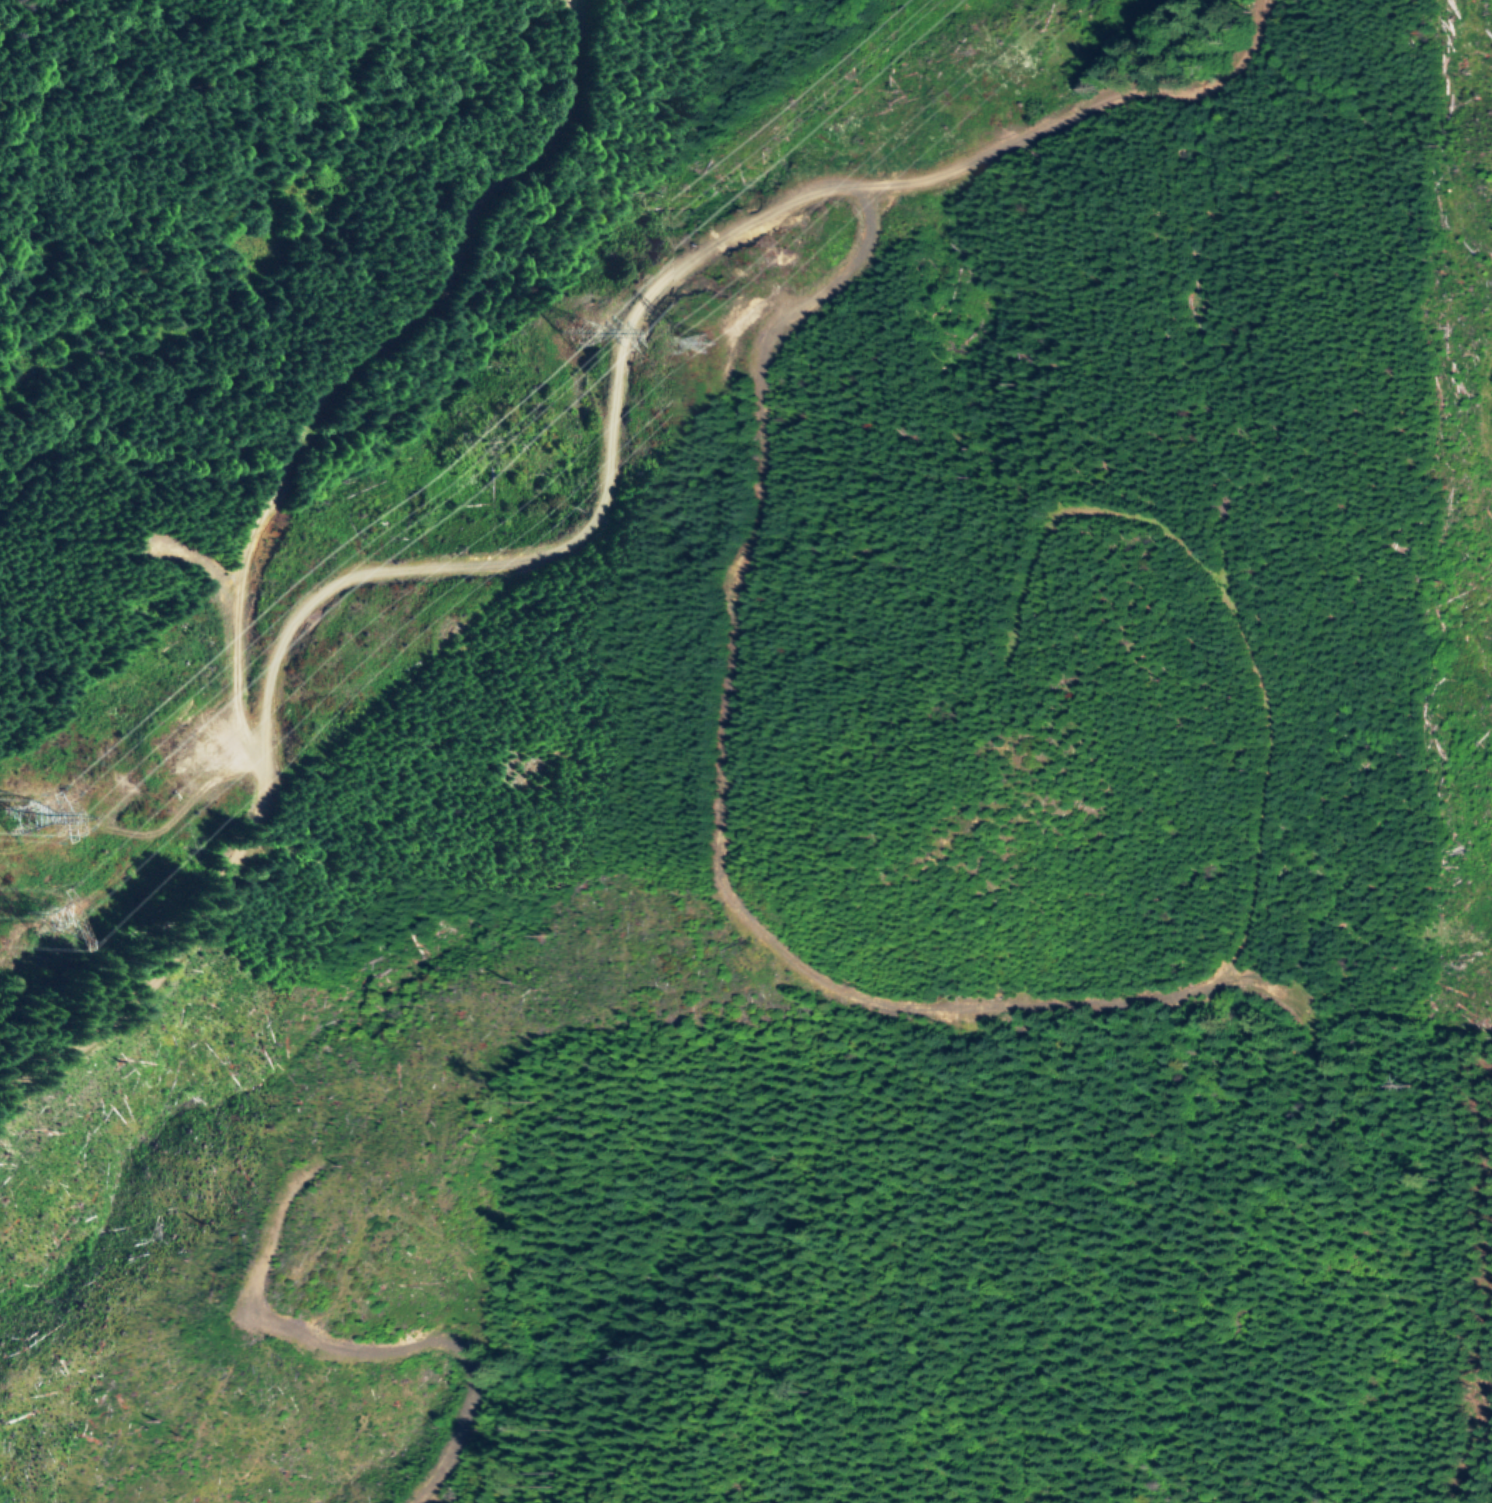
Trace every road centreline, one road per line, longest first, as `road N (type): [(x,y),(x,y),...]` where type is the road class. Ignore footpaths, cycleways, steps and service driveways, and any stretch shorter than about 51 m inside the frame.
road 1 (track): [(0,1045),(241,853),(265,793),(286,638),(329,590),(387,574),(513,564),(598,537),(641,312),(697,259),(806,192),(918,182),(1129,92),(1206,96),(1260,47),(1265,0)]

